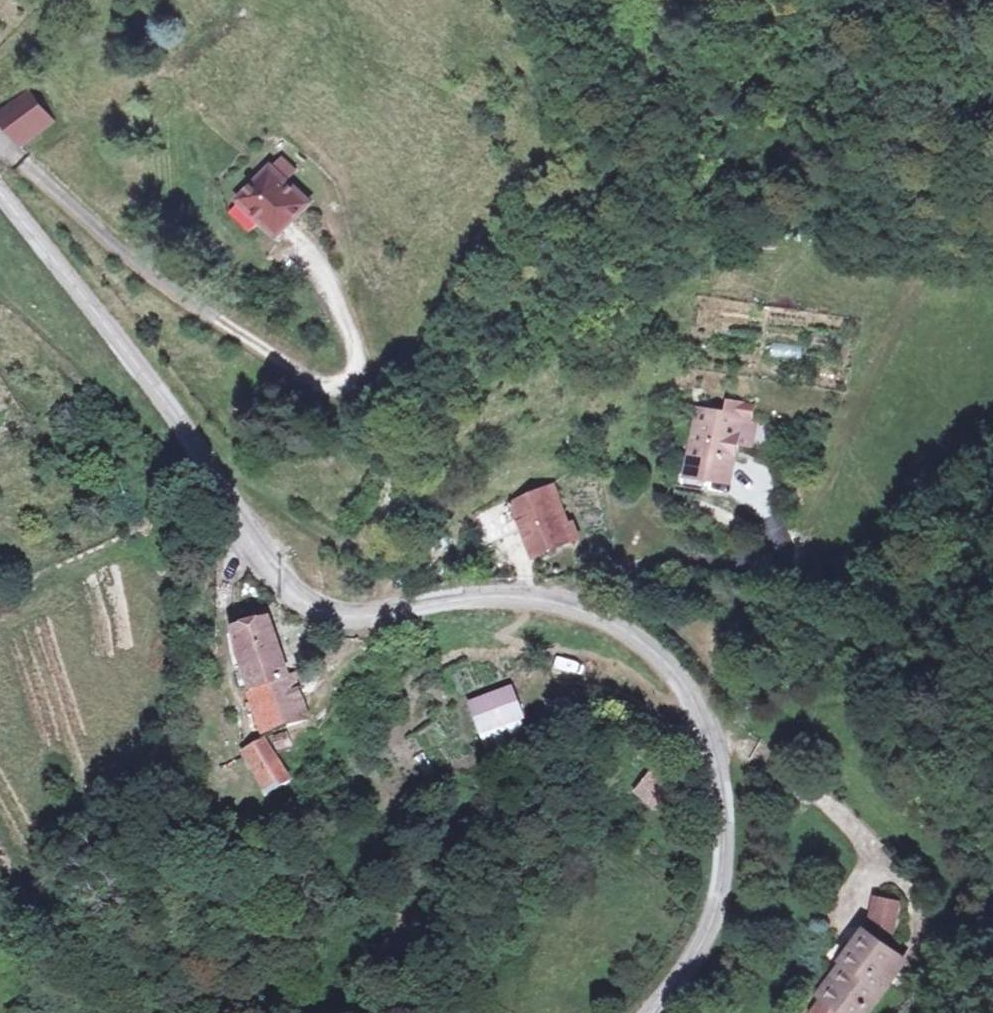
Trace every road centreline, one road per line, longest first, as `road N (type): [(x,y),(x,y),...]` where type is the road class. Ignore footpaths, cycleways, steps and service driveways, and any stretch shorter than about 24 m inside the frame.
road 1 (tertiary): [(652,1012),(704,939),(724,885),(718,784),(681,683),(627,633),(566,611),(475,604),(354,626),(304,613),(252,552),(146,379),(0,198)]

